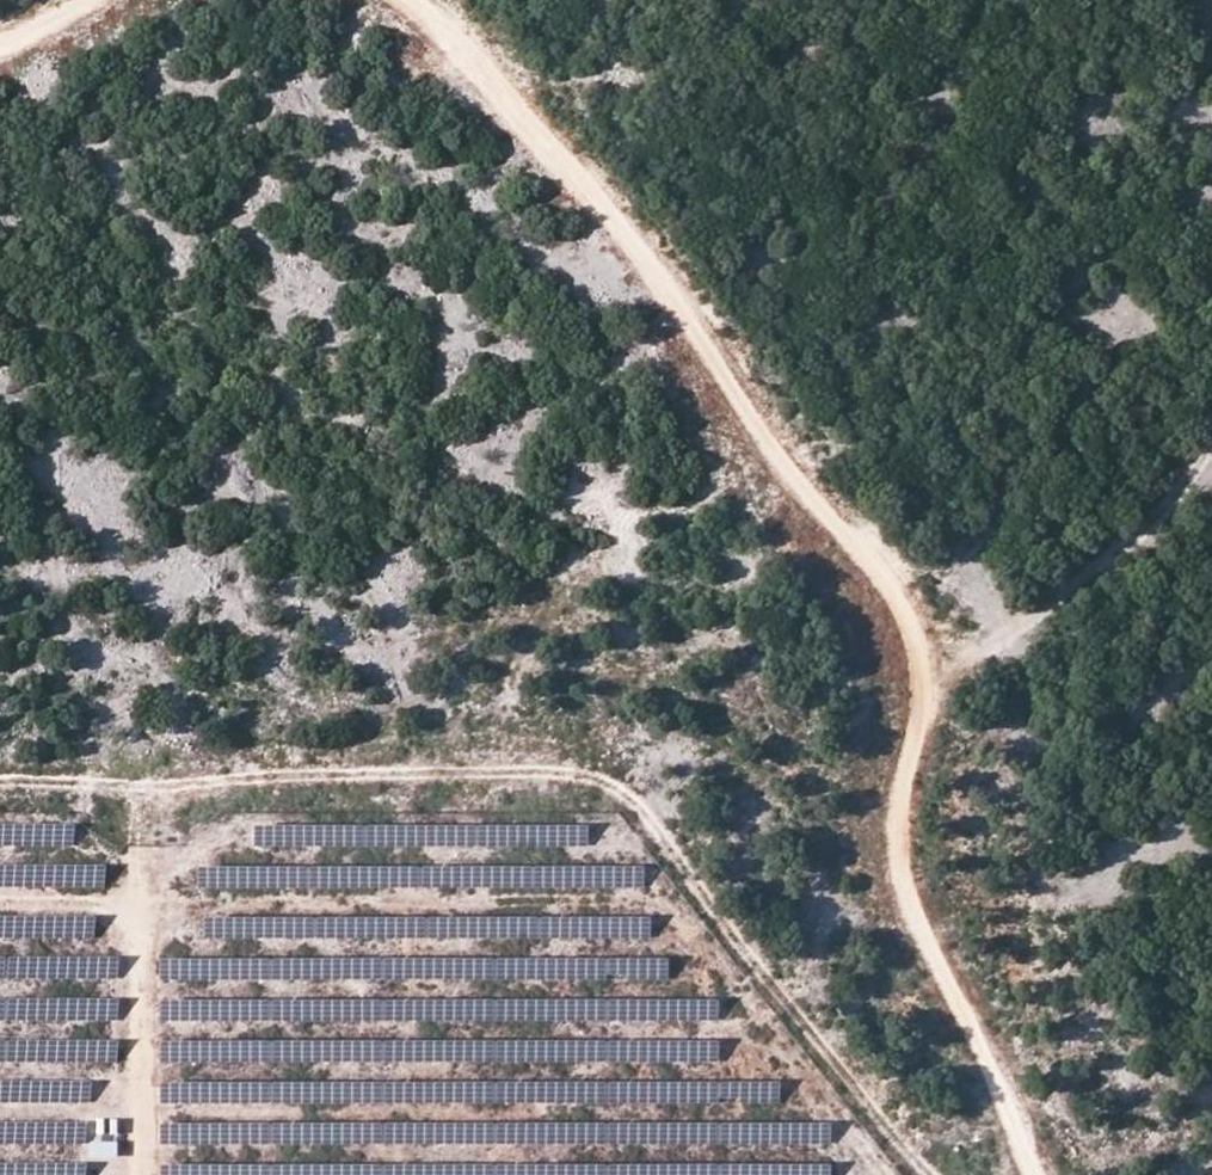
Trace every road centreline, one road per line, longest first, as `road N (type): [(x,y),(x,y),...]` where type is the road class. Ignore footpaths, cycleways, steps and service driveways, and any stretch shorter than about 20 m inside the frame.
road 1 (track): [(412,0),(481,60),(656,272),(783,467),(894,593),(922,684),(897,809),(905,897),(977,1037),(1030,1174)]
road 2 (track): [(922,684),(1042,621),(1211,473)]

